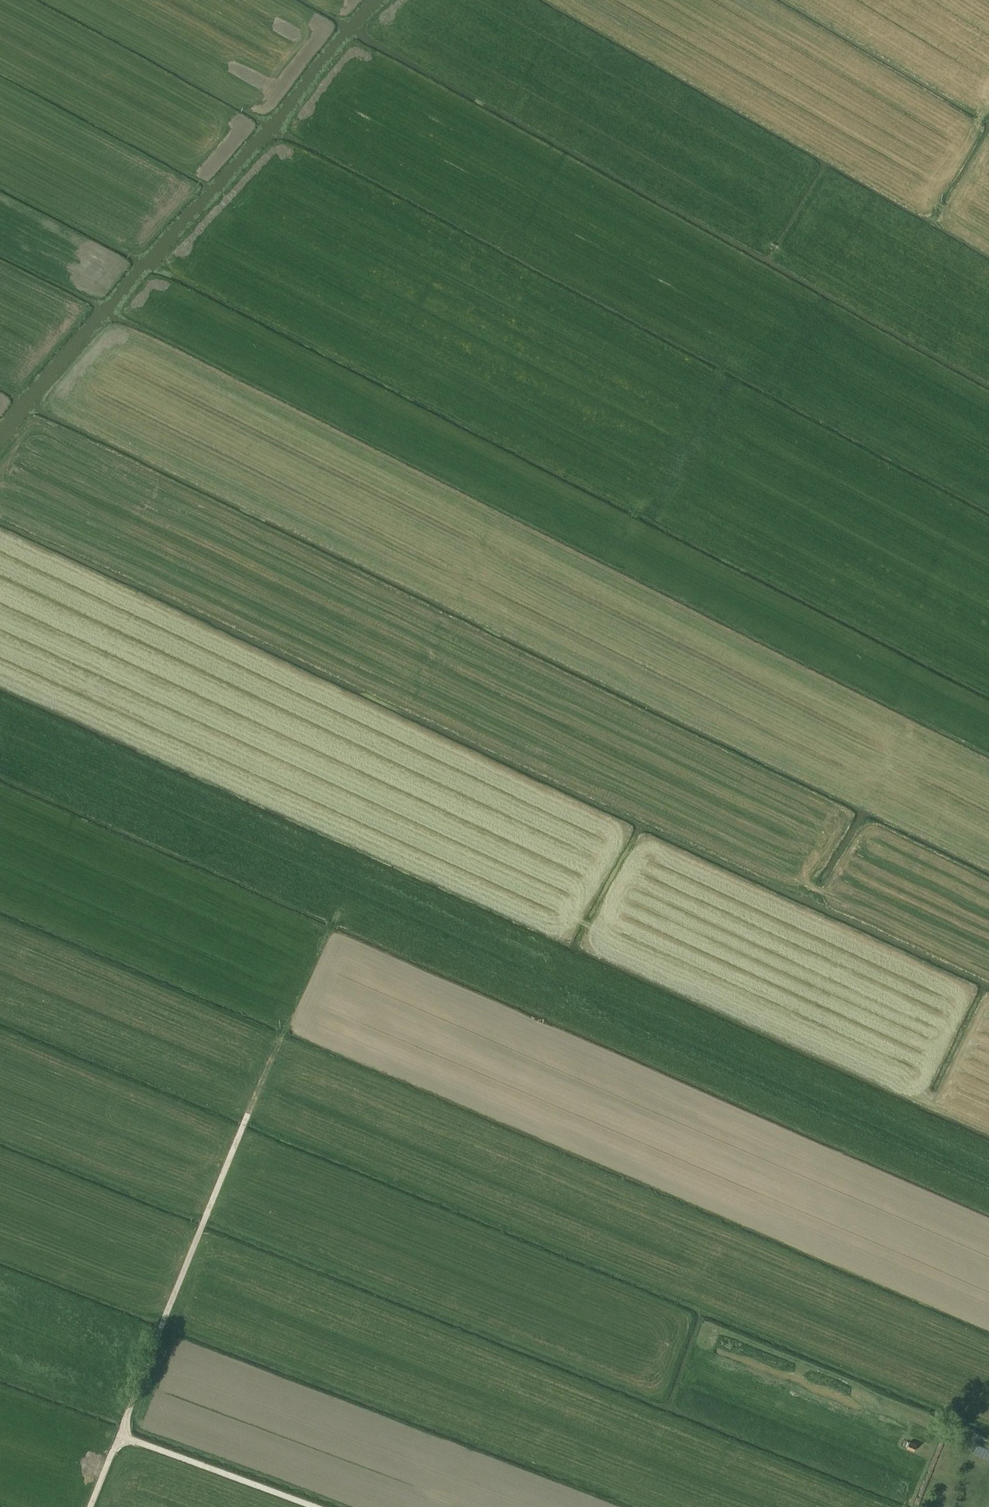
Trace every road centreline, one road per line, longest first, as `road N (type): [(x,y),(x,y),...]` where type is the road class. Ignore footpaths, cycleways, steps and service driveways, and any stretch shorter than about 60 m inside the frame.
road 1 (track): [(91,1506),(240,1108)]
road 2 (track): [(313,1506),(120,1435)]

